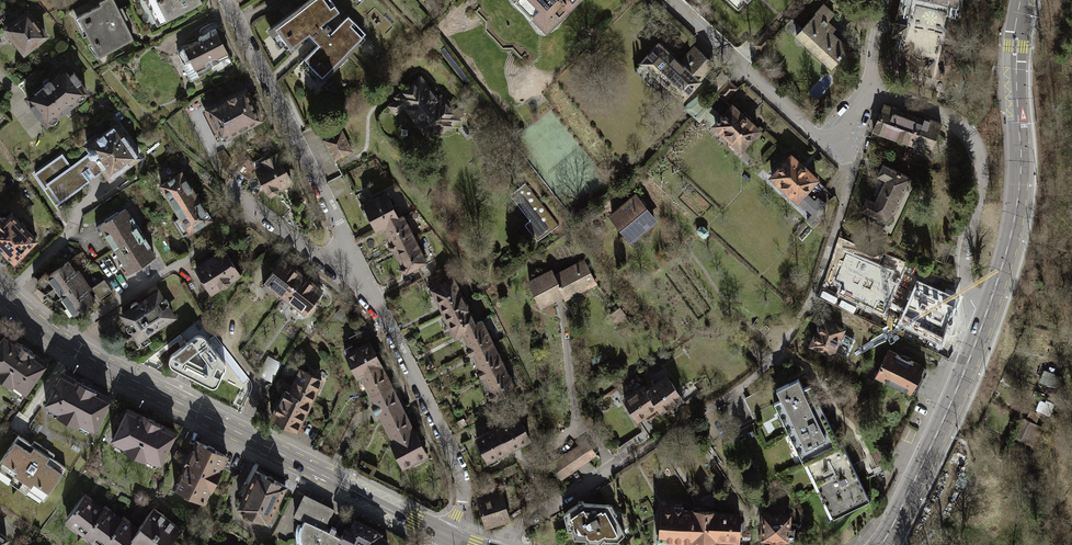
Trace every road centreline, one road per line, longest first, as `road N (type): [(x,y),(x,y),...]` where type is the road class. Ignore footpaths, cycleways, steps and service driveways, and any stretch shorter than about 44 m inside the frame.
road 1 (secondary): [(0,290),(91,358),(448,538)]
road 2 (secondary): [(988,312),(1019,194),(1014,70),(1021,0)]
road 3 (residential): [(988,312),(962,279),(981,184),(976,144),(952,119),(867,87)]
road 4 (residential): [(670,0),(814,131),(841,140),(867,87)]
road 5 (residential): [(499,544),(503,535),(732,395)]
road 6 (secondary): [(880,544),(988,312)]
road 7 (residential): [(227,0),(338,223)]
road 8 (residential): [(391,330),(458,468),(462,503),(448,538)]

